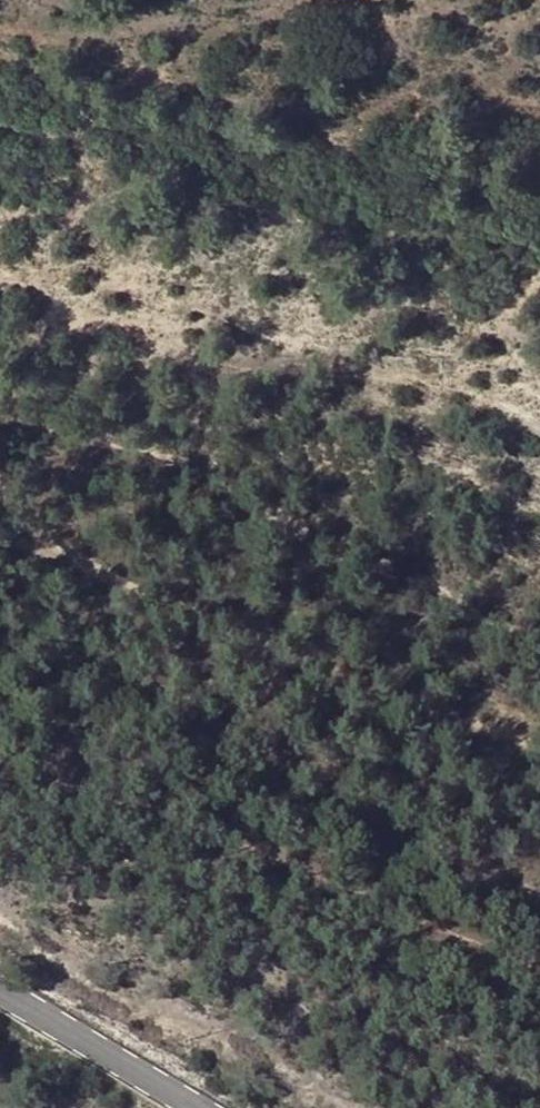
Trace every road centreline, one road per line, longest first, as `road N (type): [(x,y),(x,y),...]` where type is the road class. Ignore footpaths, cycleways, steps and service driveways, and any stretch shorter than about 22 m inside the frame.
road 1 (tertiary): [(199,1107),(0,990)]

